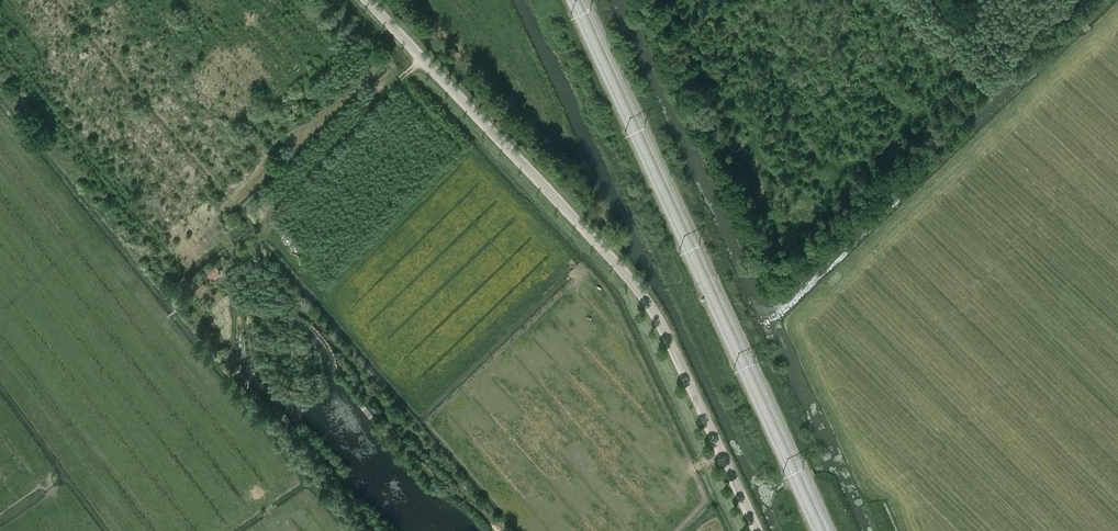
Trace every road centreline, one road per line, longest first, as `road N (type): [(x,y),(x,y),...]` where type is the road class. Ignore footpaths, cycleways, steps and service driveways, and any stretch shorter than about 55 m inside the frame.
road 1 (unclassified): [(762,530),(658,316),(632,280),(366,0)]

